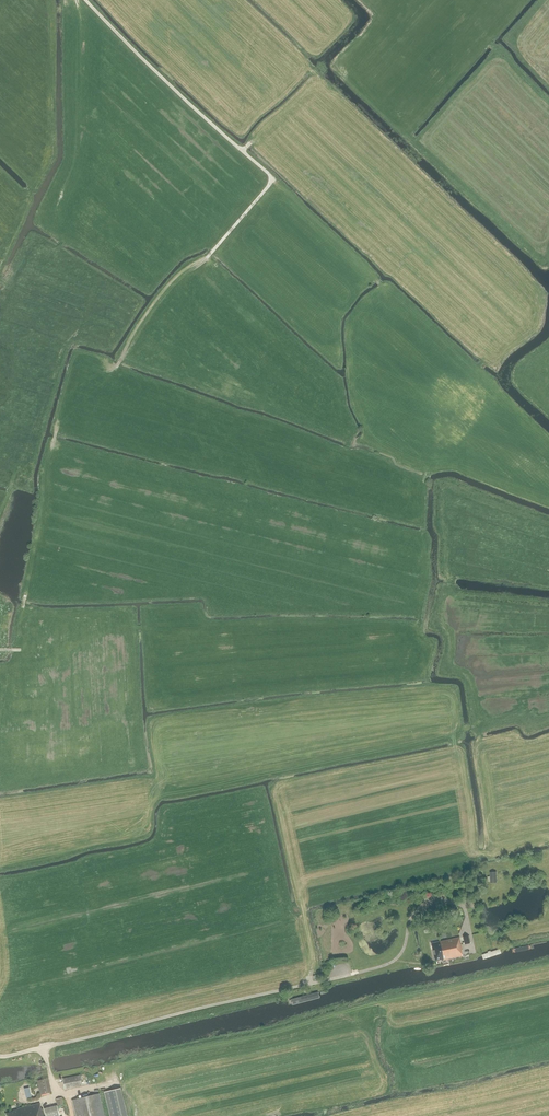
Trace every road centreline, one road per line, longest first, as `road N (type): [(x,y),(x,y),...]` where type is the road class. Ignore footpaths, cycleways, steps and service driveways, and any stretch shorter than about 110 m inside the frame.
road 1 (unclassified): [(0,1056),(387,964),(403,950),(414,915),(457,903)]
road 2 (track): [(86,0),(273,178),(207,258)]

